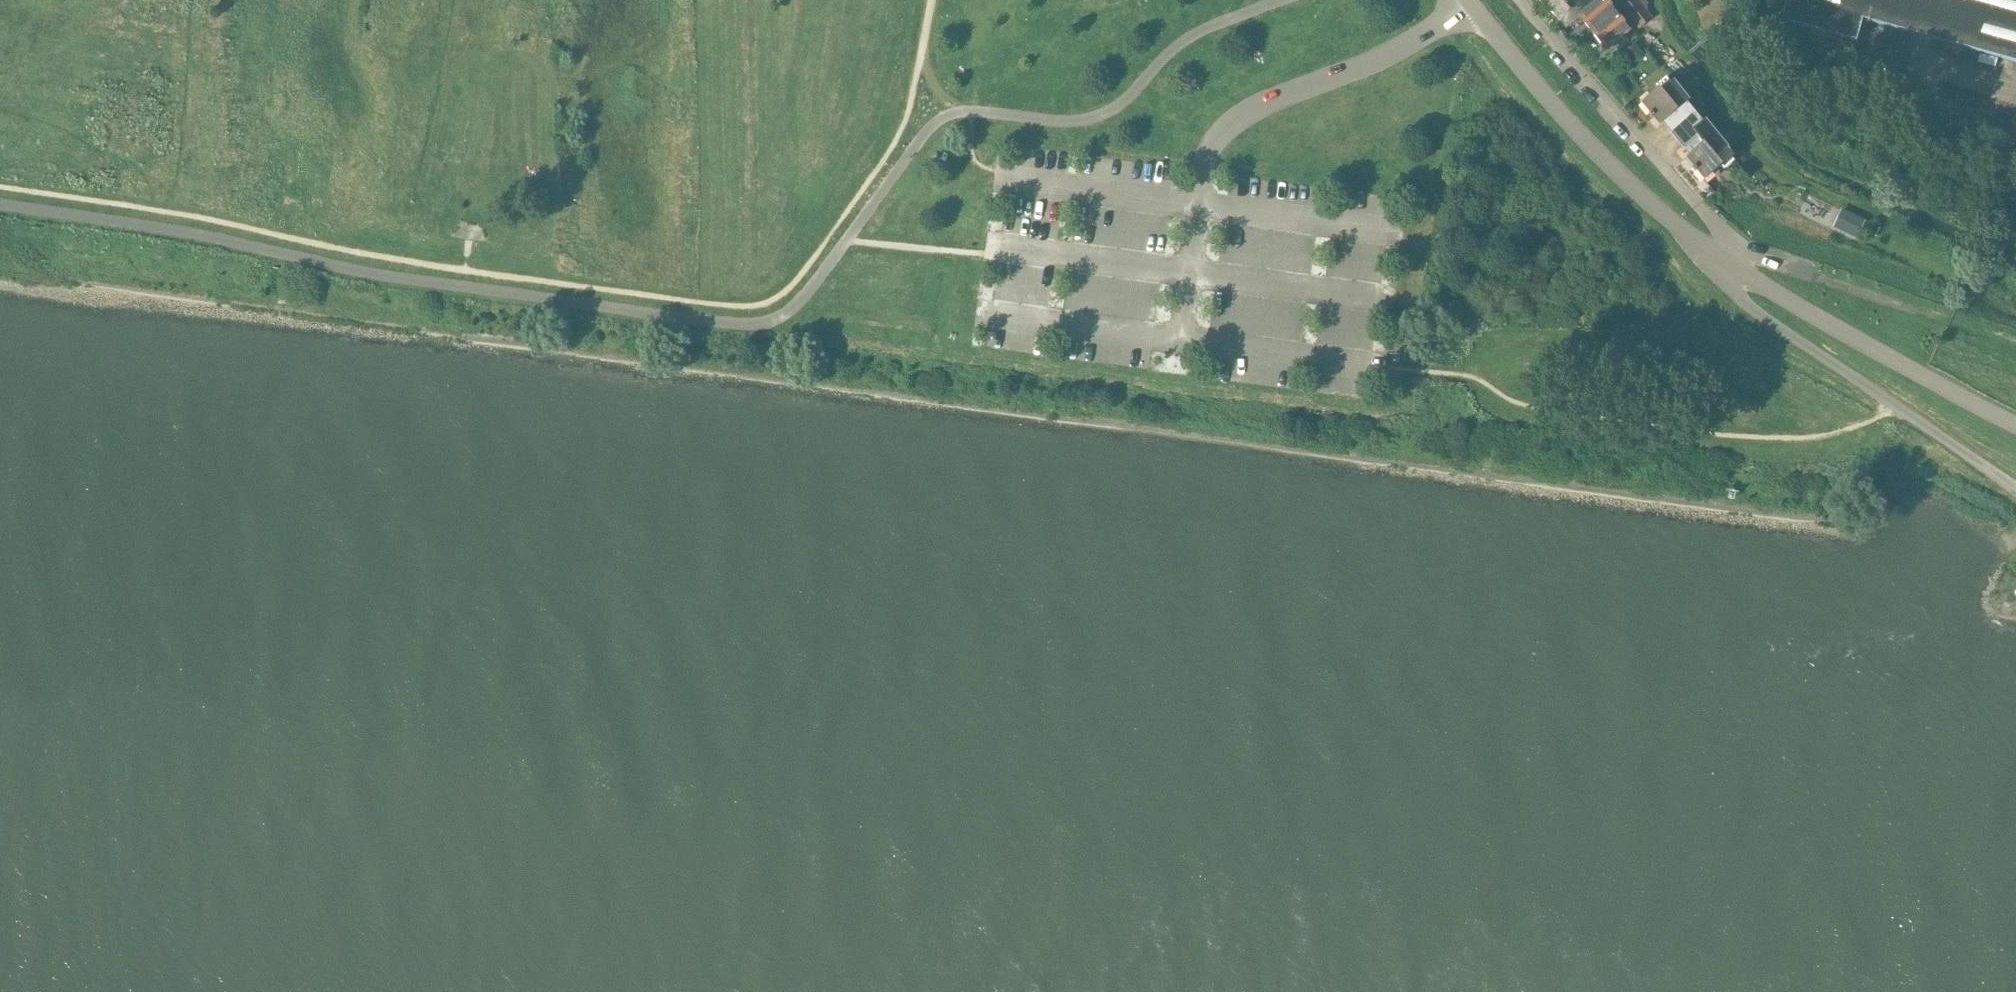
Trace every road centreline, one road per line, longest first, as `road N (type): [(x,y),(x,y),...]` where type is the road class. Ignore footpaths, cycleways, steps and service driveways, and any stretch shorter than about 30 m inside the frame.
road 1 (tertiary): [(1724,262),(1645,199),(1558,111),(1469,0)]
road 2 (residential): [(1724,262),(1723,234),(1518,0)]
road 3 (tertiary): [(2015,426),(1724,262)]
road 4 (track): [(2015,341),(1762,261),(1724,262)]

